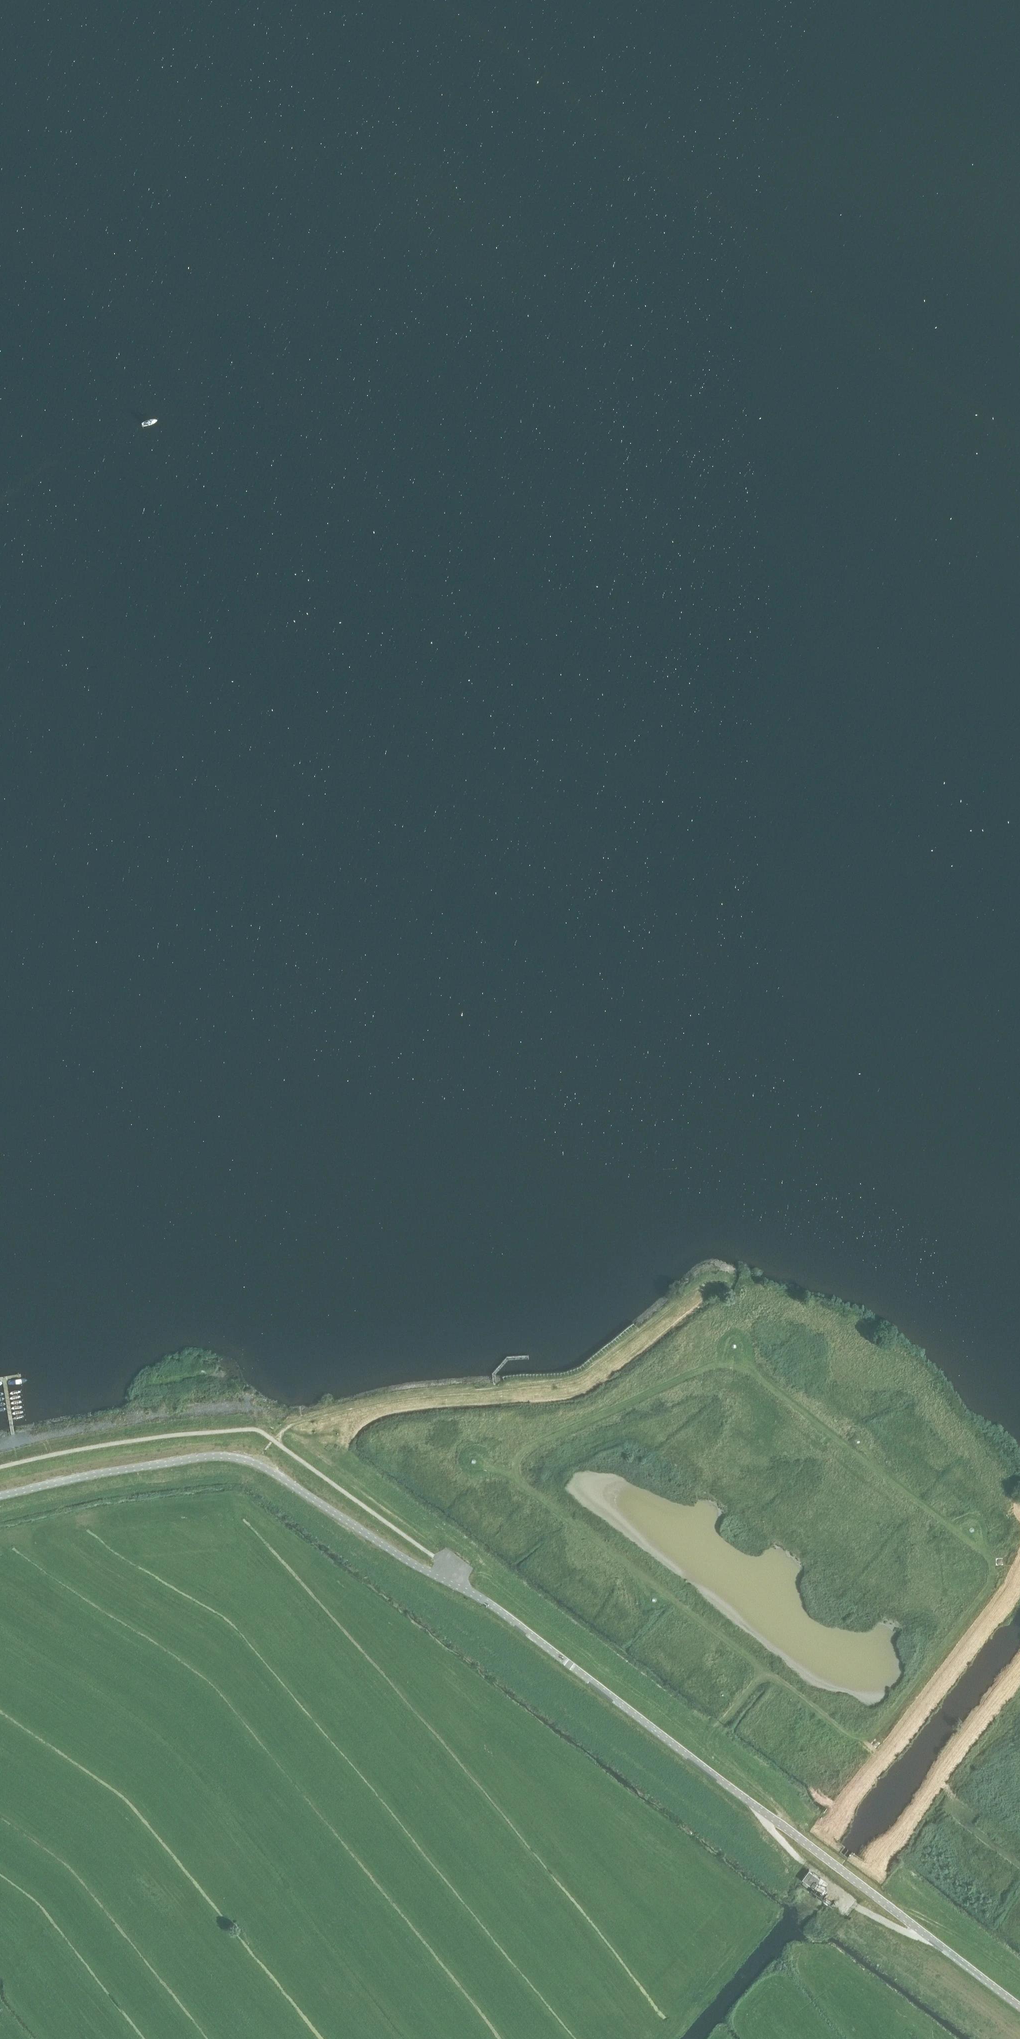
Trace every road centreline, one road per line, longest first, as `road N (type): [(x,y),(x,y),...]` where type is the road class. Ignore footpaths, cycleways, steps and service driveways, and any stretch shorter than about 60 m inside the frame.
road 1 (tertiary): [(0,1496),(211,1454),(256,1462),(488,1602),(1019,2006)]
road 2 (track): [(640,1575),(522,1483),(515,1462),(524,1450),(716,1366),(744,1369),(991,1563),(991,1585),(870,1737),(852,1737),(748,1656)]
road 3 (track): [(765,1671),(717,1731),(712,1750),(778,1809),(791,1832)]
road 4 (track): [(748,1656),(640,1575)]

